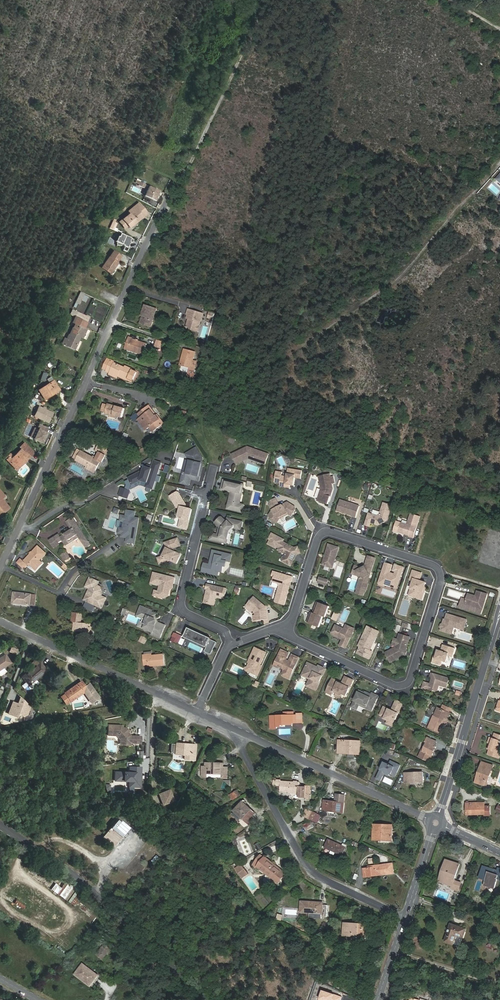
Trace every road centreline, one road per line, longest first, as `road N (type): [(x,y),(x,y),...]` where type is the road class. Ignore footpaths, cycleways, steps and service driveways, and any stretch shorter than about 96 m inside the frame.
road 1 (residential): [(295,621),(319,538),(330,532),(440,572),(404,685),(299,639)]
road 2 (residential): [(0,572),(162,219)]
road 3 (tertiary): [(206,999),(102,897),(0,823)]
road 4 (residential): [(405,918),(305,863),(234,727)]
road 5 (track): [(162,219),(266,0)]
road 6 (residential): [(435,823),(234,727)]
road 7 (residential): [(196,711),(0,620)]
road 8 (secondary): [(499,619),(435,823)]
road 9 (residential): [(229,645),(227,634),(190,612),(184,599),(219,459)]
road 10 (track): [(18,528),(194,423)]
road 11 (track): [(171,699),(0,732)]
road 12 (track): [(383,291),(499,163)]

